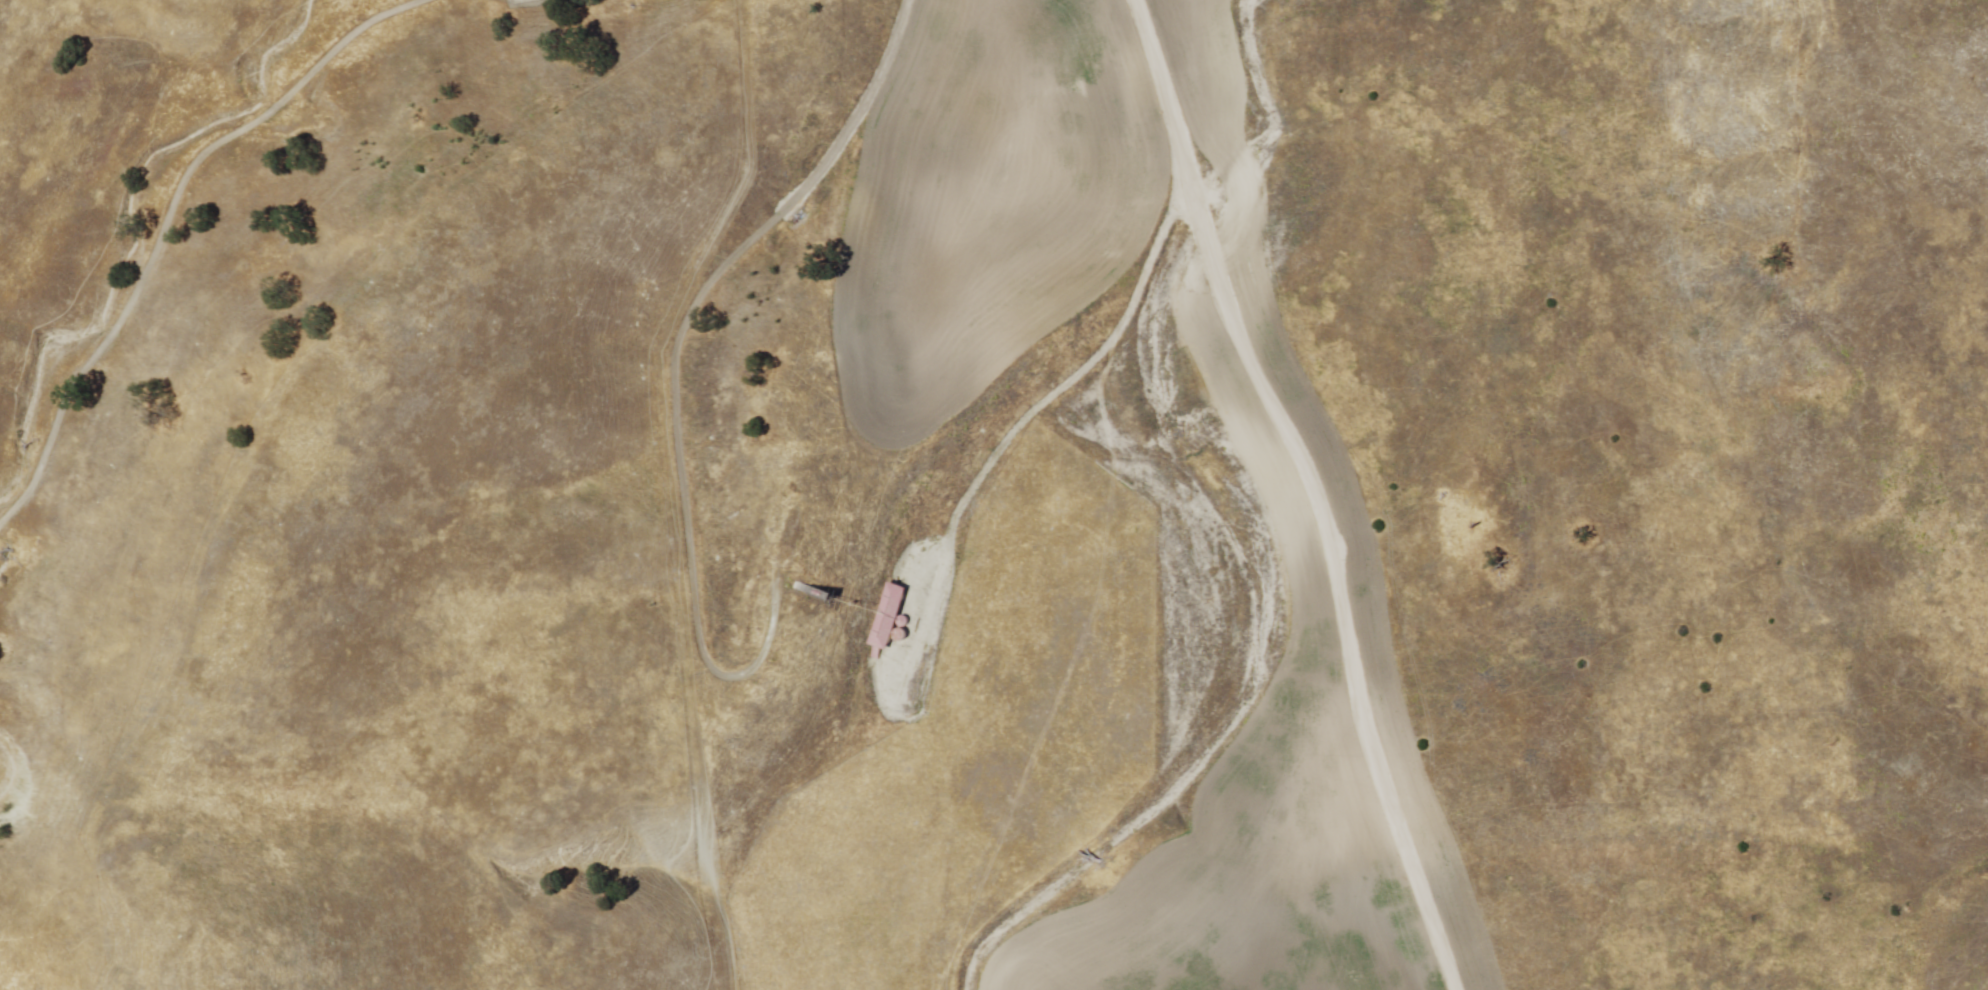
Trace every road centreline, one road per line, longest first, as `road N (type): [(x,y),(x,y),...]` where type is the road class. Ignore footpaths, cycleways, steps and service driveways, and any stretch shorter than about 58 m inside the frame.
road 1 (residential): [(1456,989),(1359,695),(1324,519),(1232,316),(1138,0)]
road 2 (track): [(910,0),(875,92),(819,176),(692,310),(675,357),(703,647),(714,669),(731,677),(757,664),(775,617),(789,532)]
road 3 (track): [(0,528),(23,496),(70,385),(104,342),(211,146),(262,119),(371,22),(430,0)]

